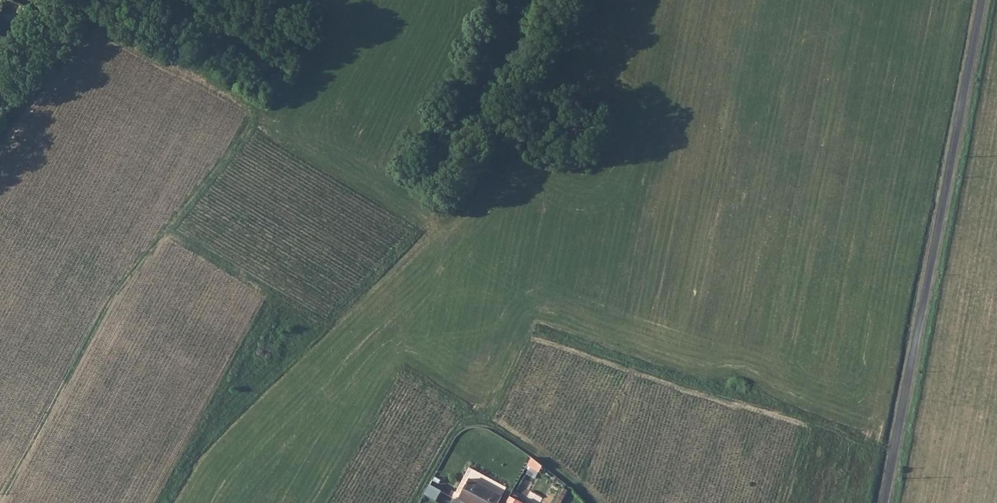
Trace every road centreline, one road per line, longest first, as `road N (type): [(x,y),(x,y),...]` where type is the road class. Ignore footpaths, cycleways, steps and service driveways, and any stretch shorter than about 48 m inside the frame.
road 1 (unclassified): [(885,502),(984,0)]
road 2 (track): [(413,502),(457,426),(473,422),(512,434),(594,502)]

